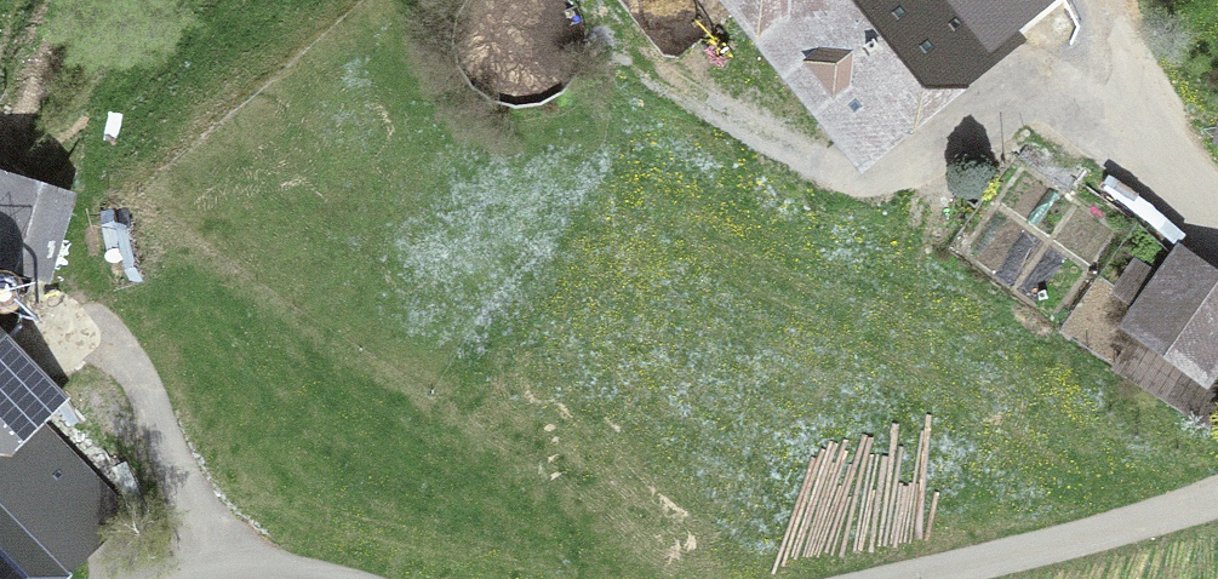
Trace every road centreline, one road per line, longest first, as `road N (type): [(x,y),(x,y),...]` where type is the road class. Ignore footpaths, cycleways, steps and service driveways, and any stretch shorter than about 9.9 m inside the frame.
road 1 (track): [(216,578),(171,440),(129,360),(74,336),(27,340)]
road 2 (track): [(1217,497),(905,578)]
road 3 (track): [(1086,0),(1174,154),(1217,204)]

